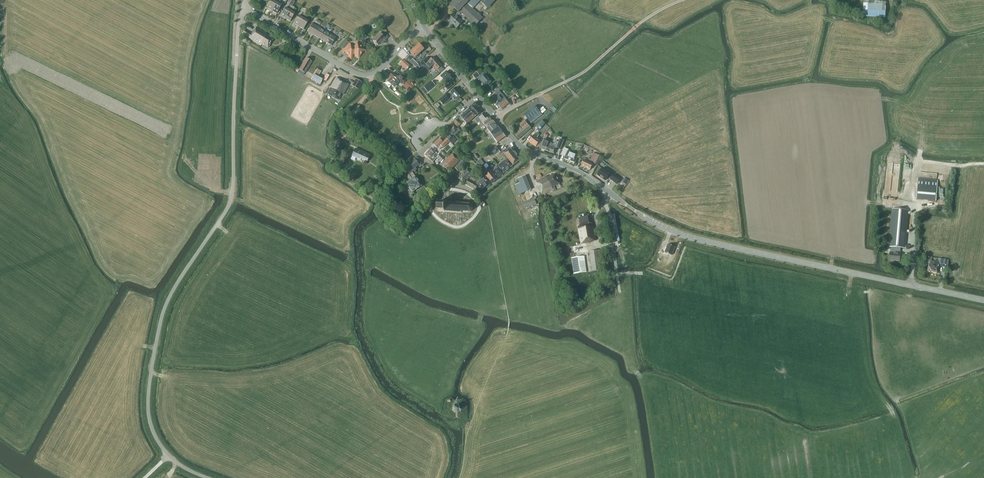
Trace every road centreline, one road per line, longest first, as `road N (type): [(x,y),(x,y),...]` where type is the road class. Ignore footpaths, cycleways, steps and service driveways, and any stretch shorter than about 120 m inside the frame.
road 1 (unclassified): [(208,477),(168,456),(152,433),(147,398),(174,290),(228,211),(244,8)]
road 2 (tertiary): [(983,302),(676,233),(533,153)]
road 3 (unclassified): [(495,117),(574,78),(681,0)]
road 4 (unclassified): [(424,26),(379,70),(362,75),(244,8)]
road 5 (residential): [(420,154),(481,195),(533,153)]

